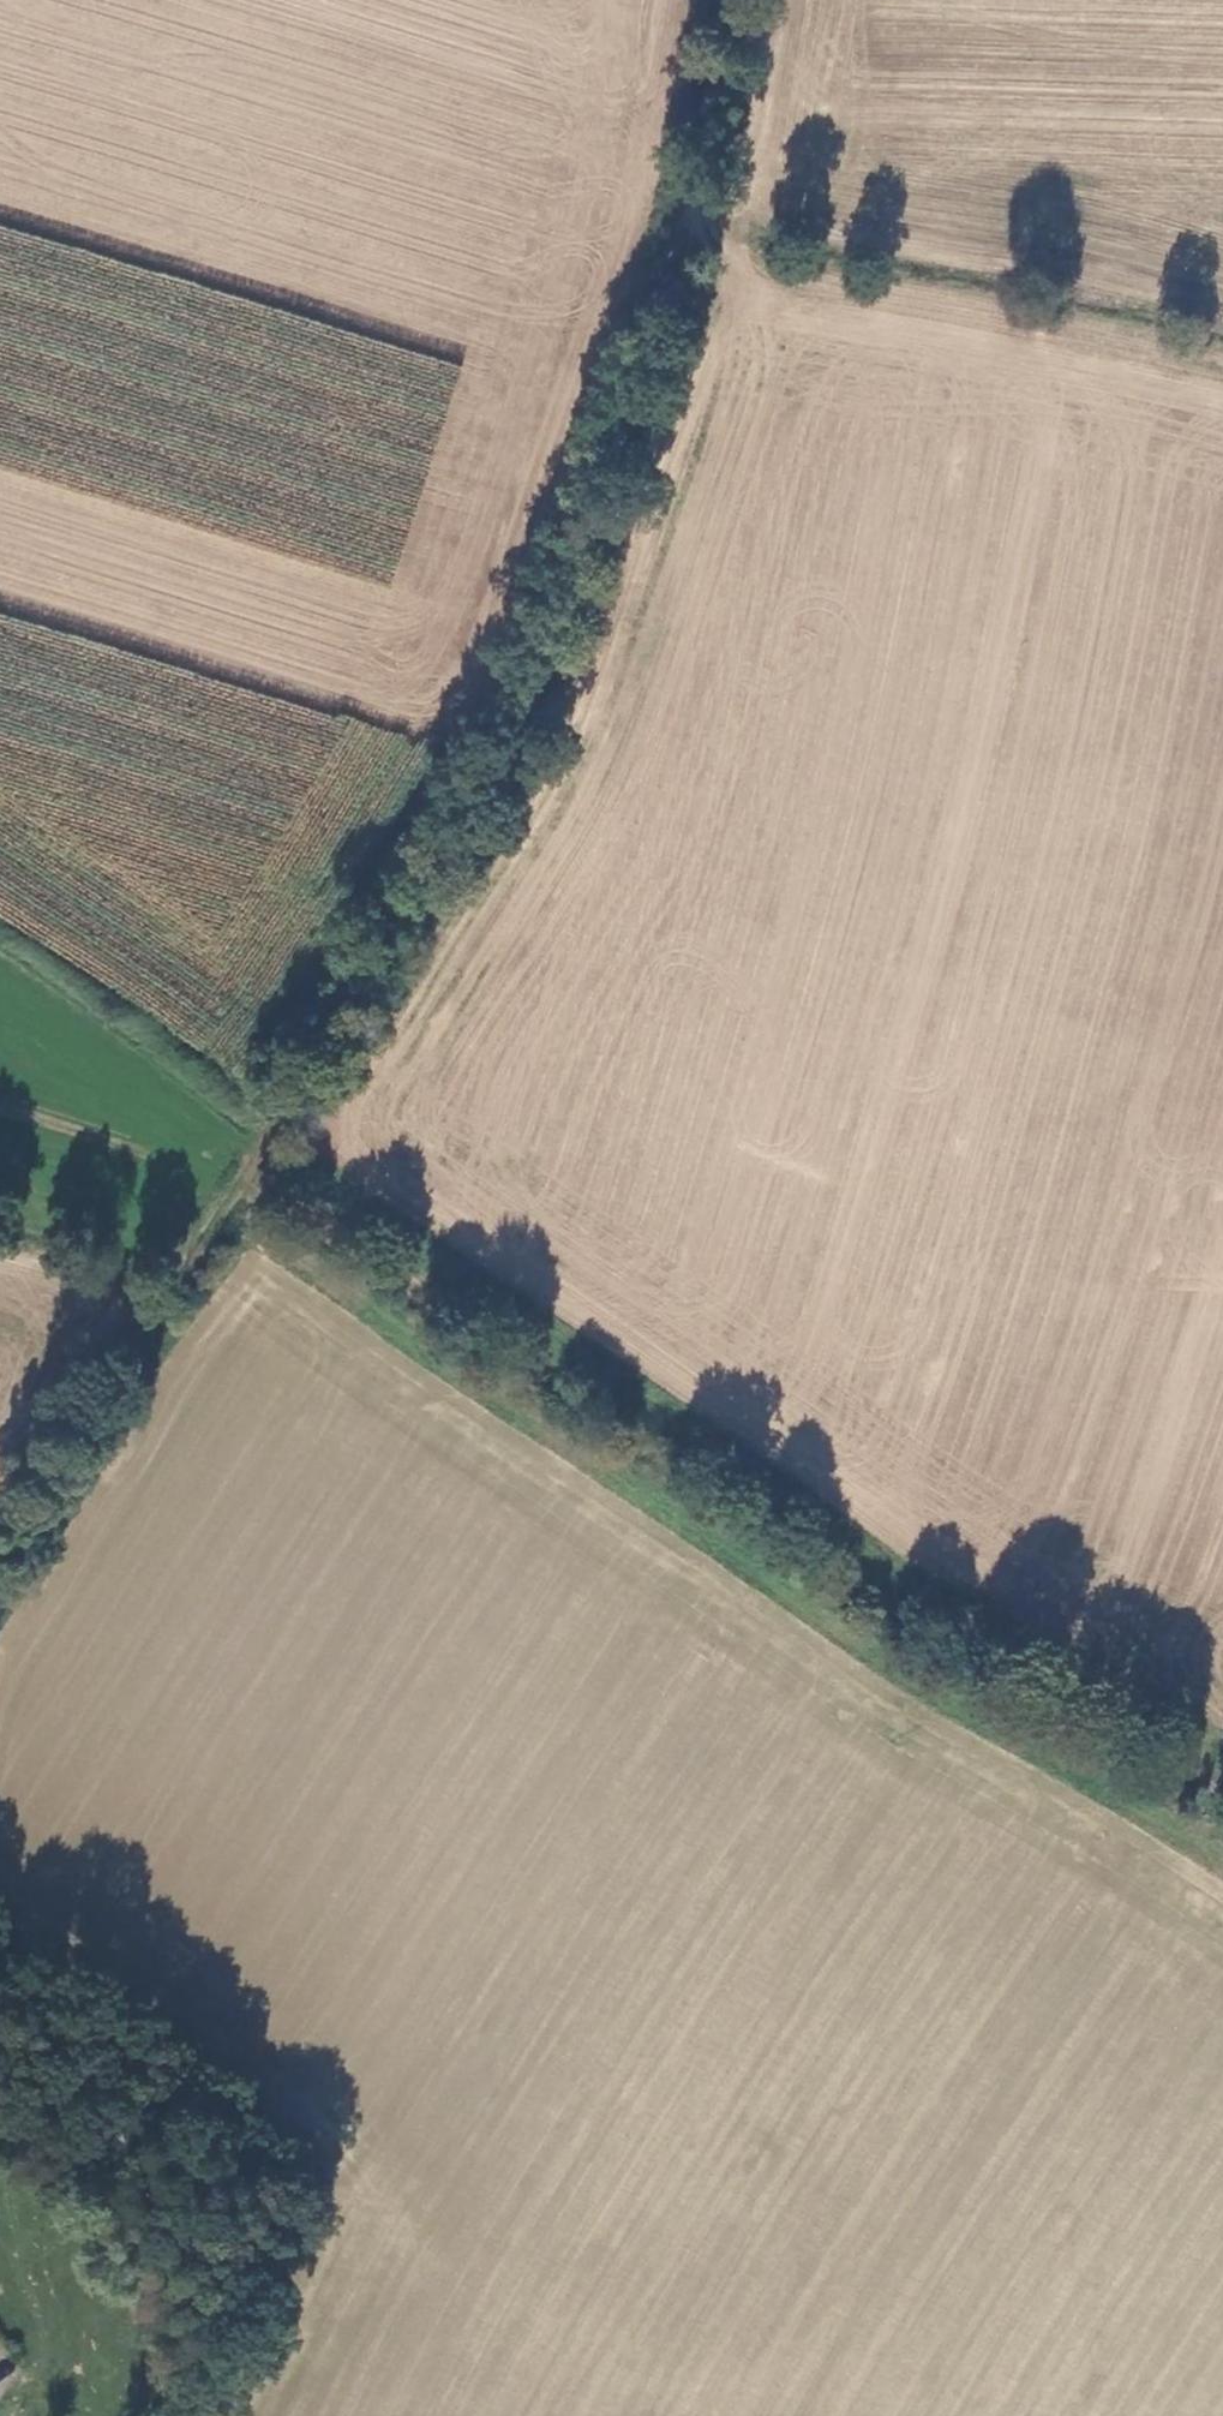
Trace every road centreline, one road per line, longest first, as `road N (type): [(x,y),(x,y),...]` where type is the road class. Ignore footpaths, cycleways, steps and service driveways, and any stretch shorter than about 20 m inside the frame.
road 1 (track): [(776,0),(733,242),(554,747),(294,1188),(996,1694),(1222,1834)]

